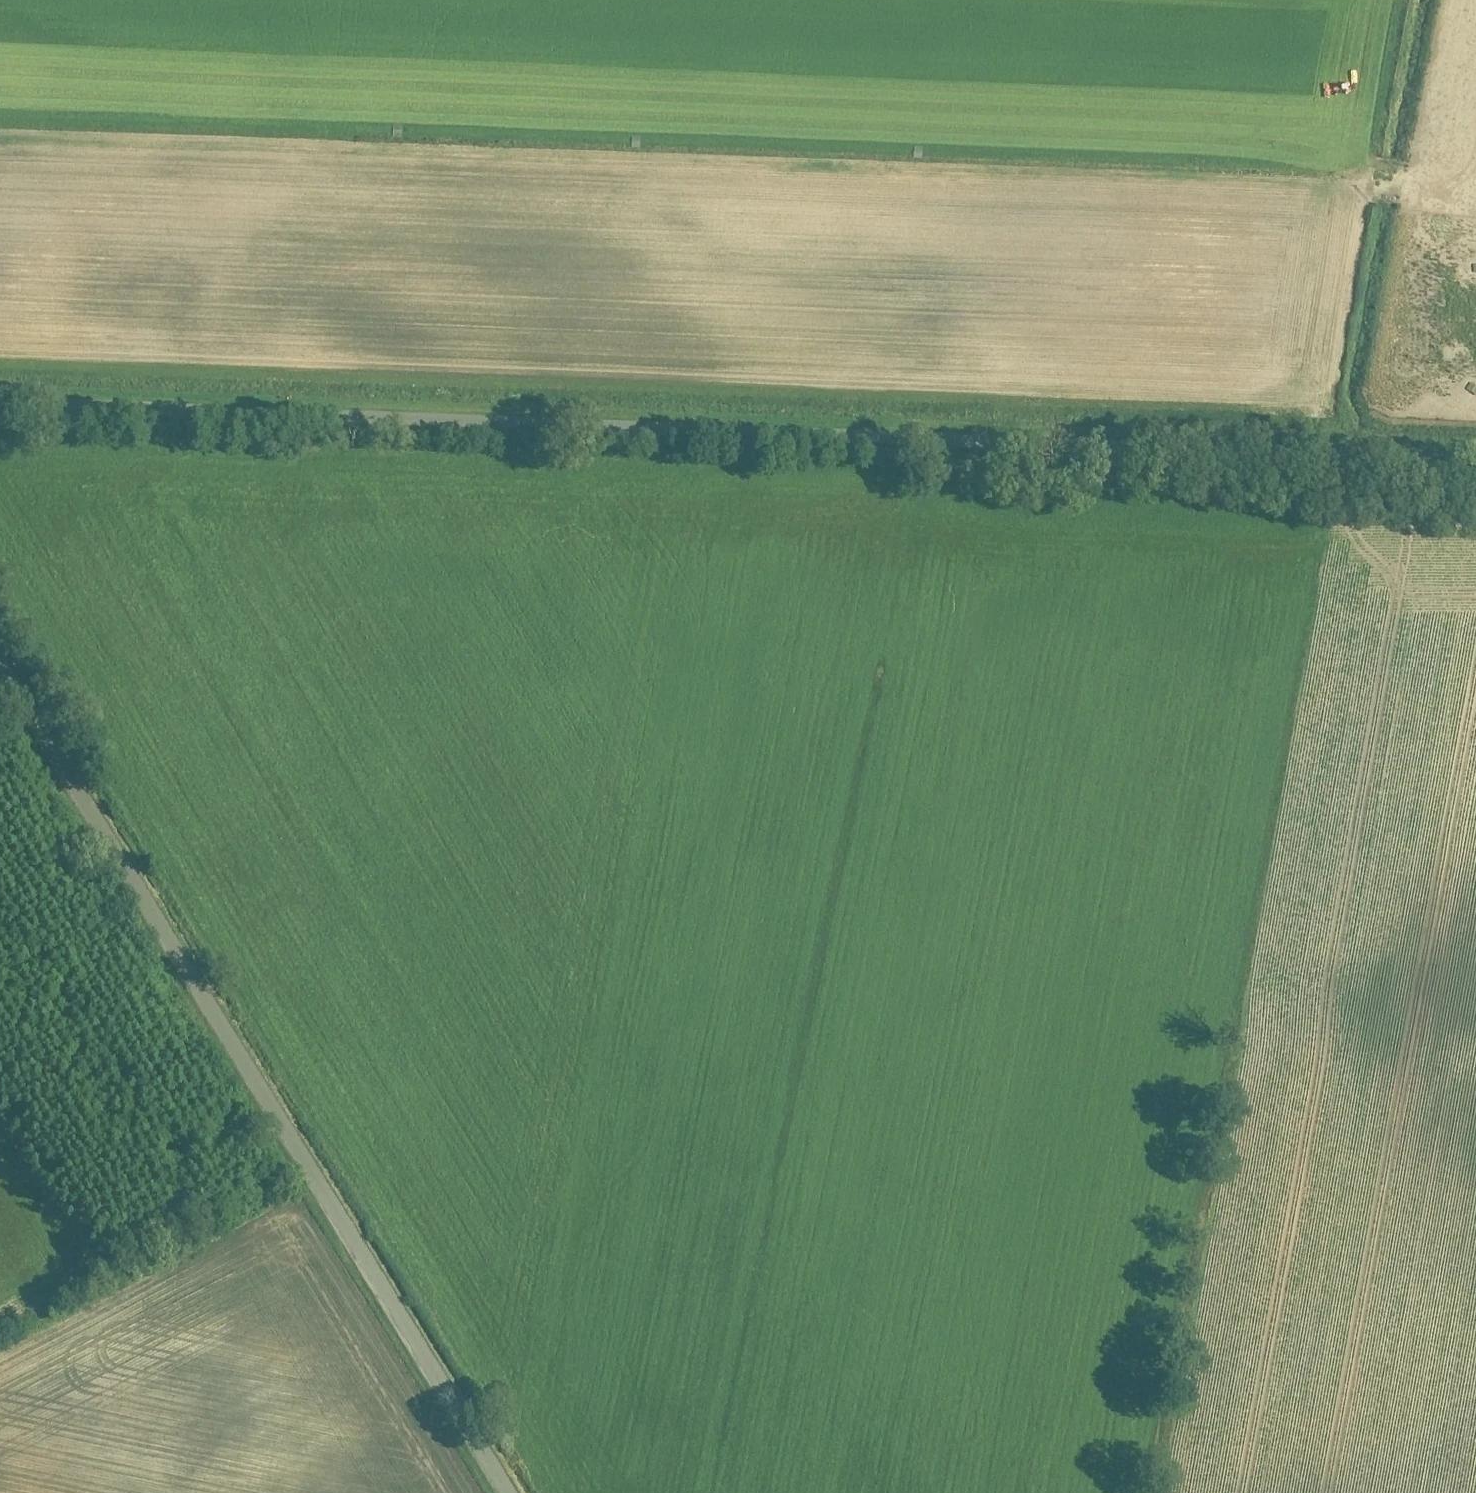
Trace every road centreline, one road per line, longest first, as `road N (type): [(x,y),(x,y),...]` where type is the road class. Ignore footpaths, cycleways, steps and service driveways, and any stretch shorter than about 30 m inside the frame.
road 1 (unclassified): [(0,392),(1475,459)]
road 2 (unclassified): [(0,664),(511,1492)]

